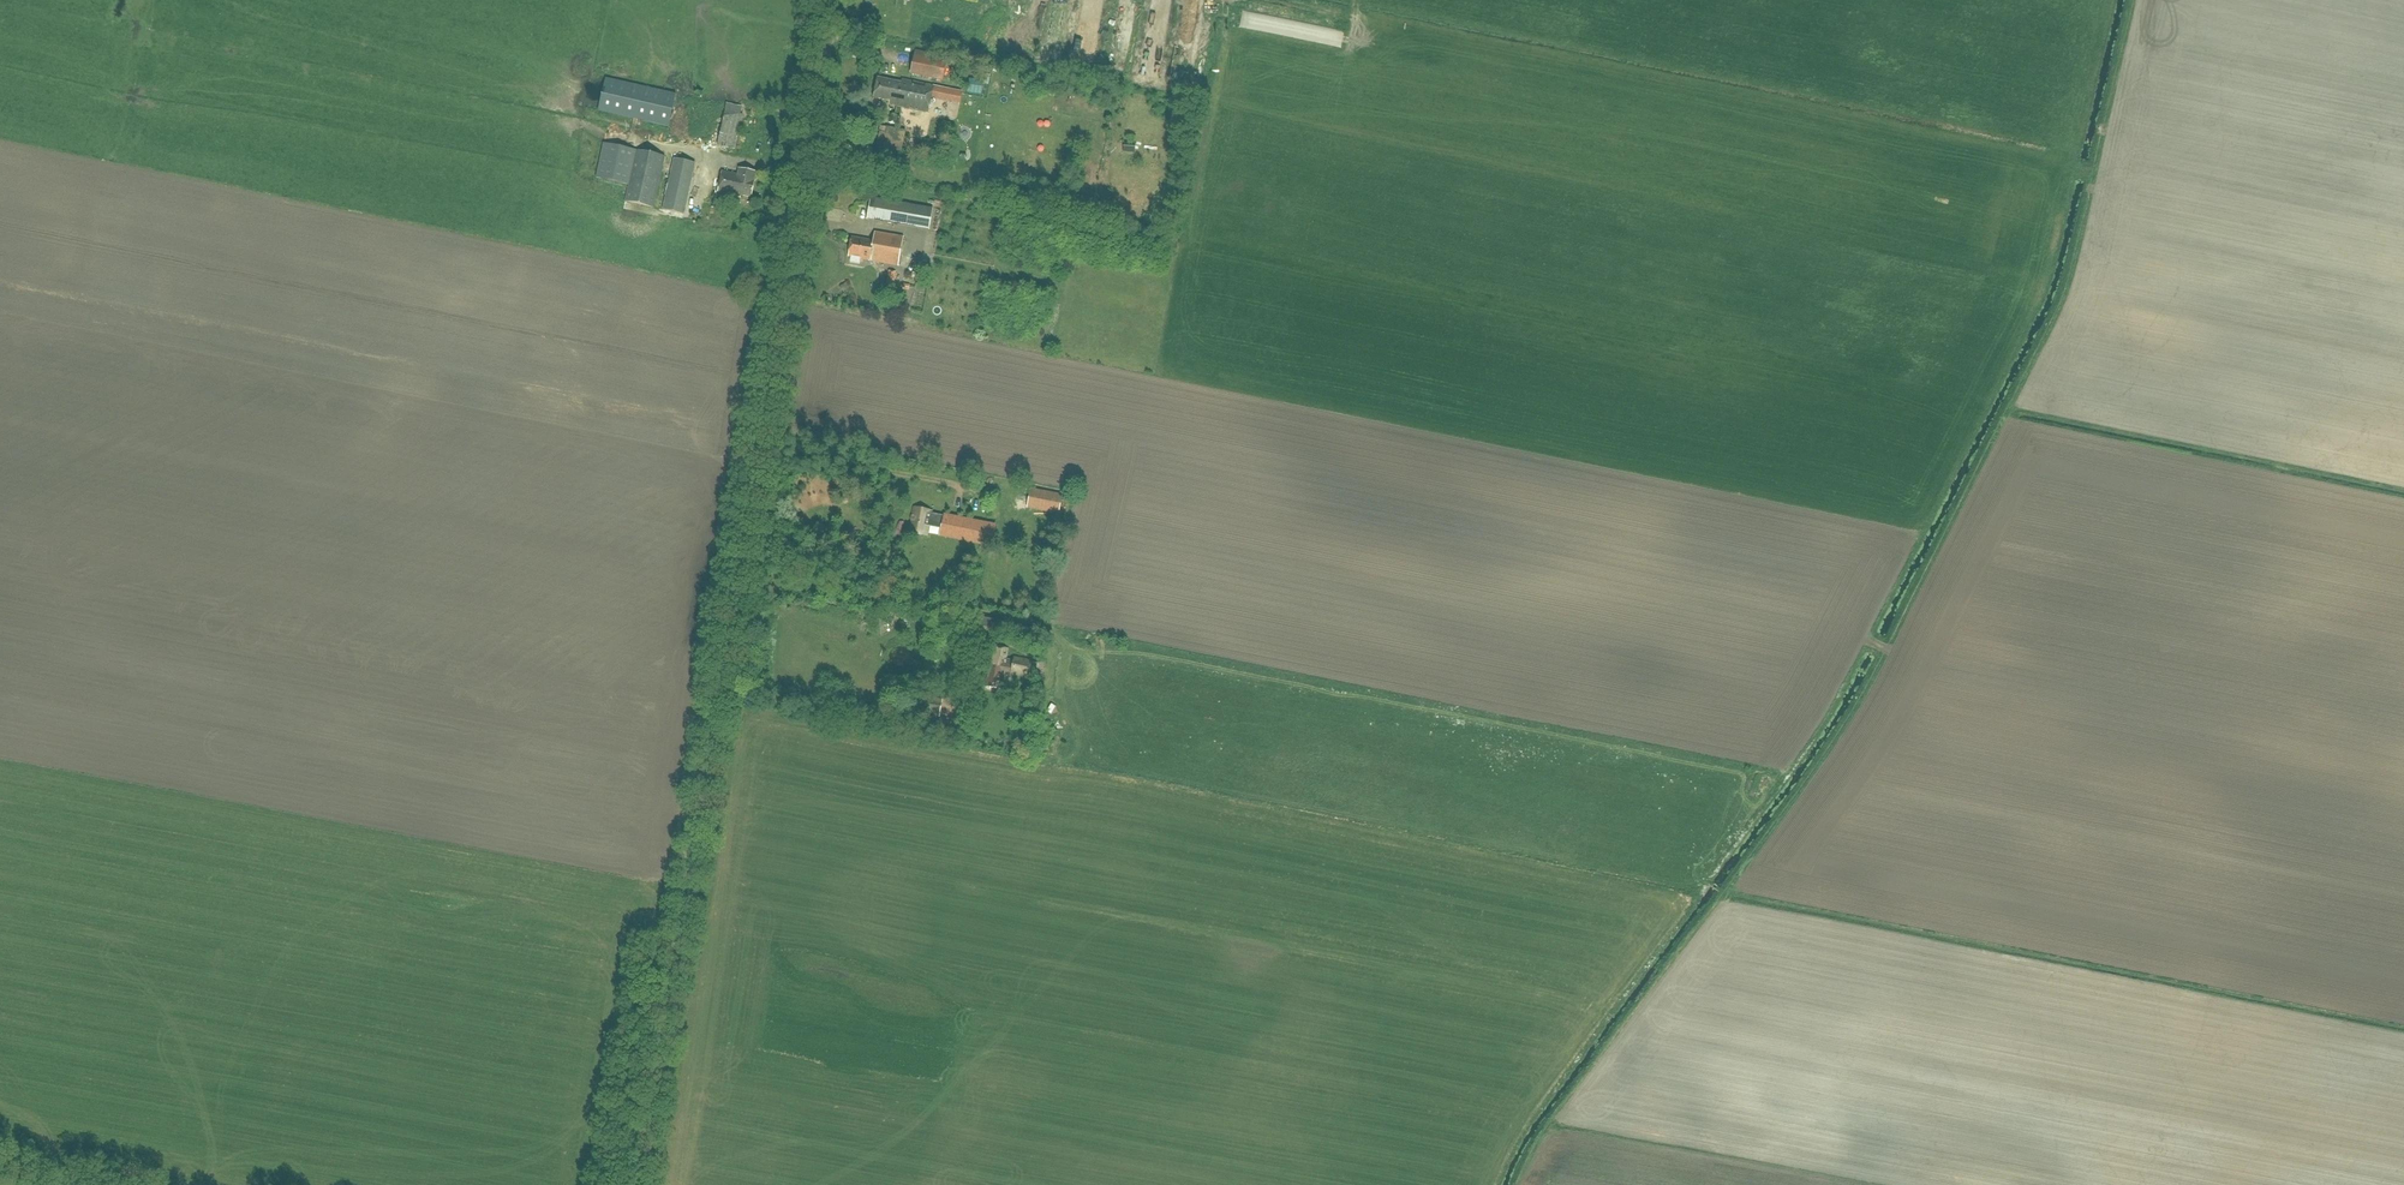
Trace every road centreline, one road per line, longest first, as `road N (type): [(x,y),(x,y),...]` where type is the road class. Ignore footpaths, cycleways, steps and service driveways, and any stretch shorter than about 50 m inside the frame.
road 1 (unclassified): [(638,1184),(833,0)]
road 2 (unclassified): [(119,1184),(0,1162)]

